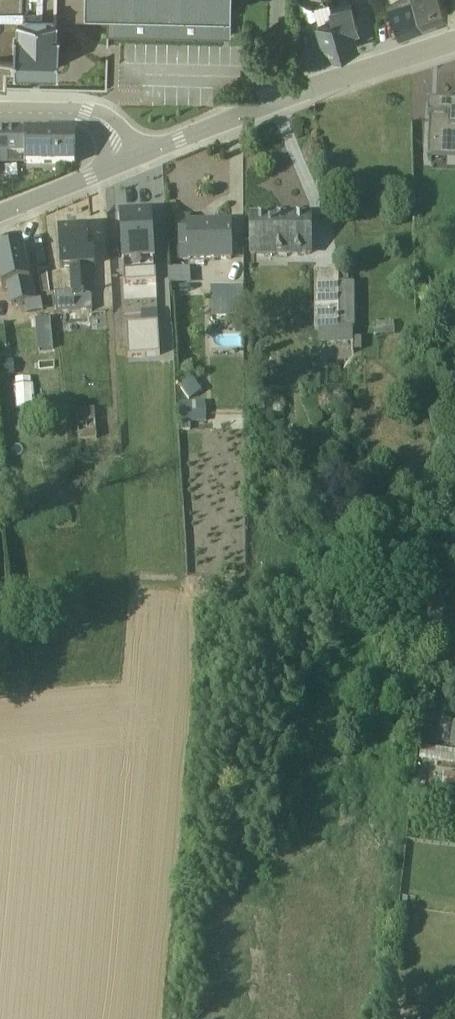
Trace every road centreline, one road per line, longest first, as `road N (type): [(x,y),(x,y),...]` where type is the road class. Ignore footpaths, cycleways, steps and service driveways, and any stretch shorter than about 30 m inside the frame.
road 1 (residential): [(125,161),(454,40)]
road 2 (residential): [(0,115),(102,120),(125,161)]
road 3 (residential): [(0,212),(125,161)]

